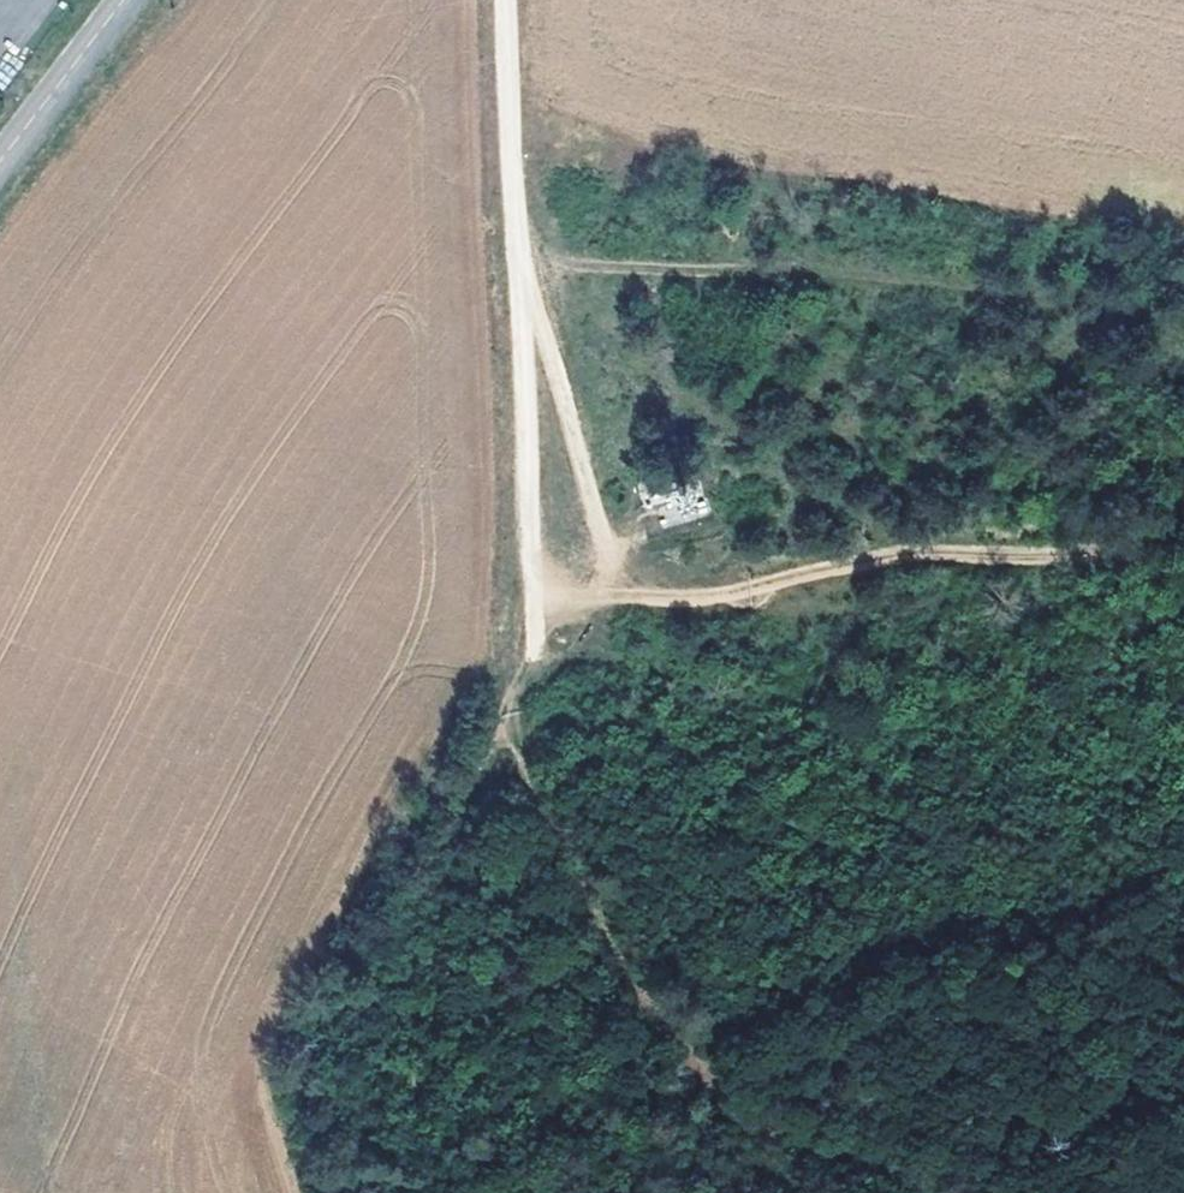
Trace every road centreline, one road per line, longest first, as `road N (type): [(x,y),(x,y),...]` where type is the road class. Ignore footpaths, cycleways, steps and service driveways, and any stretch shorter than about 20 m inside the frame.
road 1 (track): [(504,0),(532,591),(528,697),(538,784),(553,832),(668,1035),(715,1094),(744,1121),(850,1156),(912,1192)]
road 2 (track): [(457,1192),(435,1118),(439,900),(534,641),(613,599),(692,597),(833,565),(1077,553),(1183,538)]
road 3 (track): [(512,202),(613,599)]
road 4 (tertiary): [(124,0),(0,162)]

